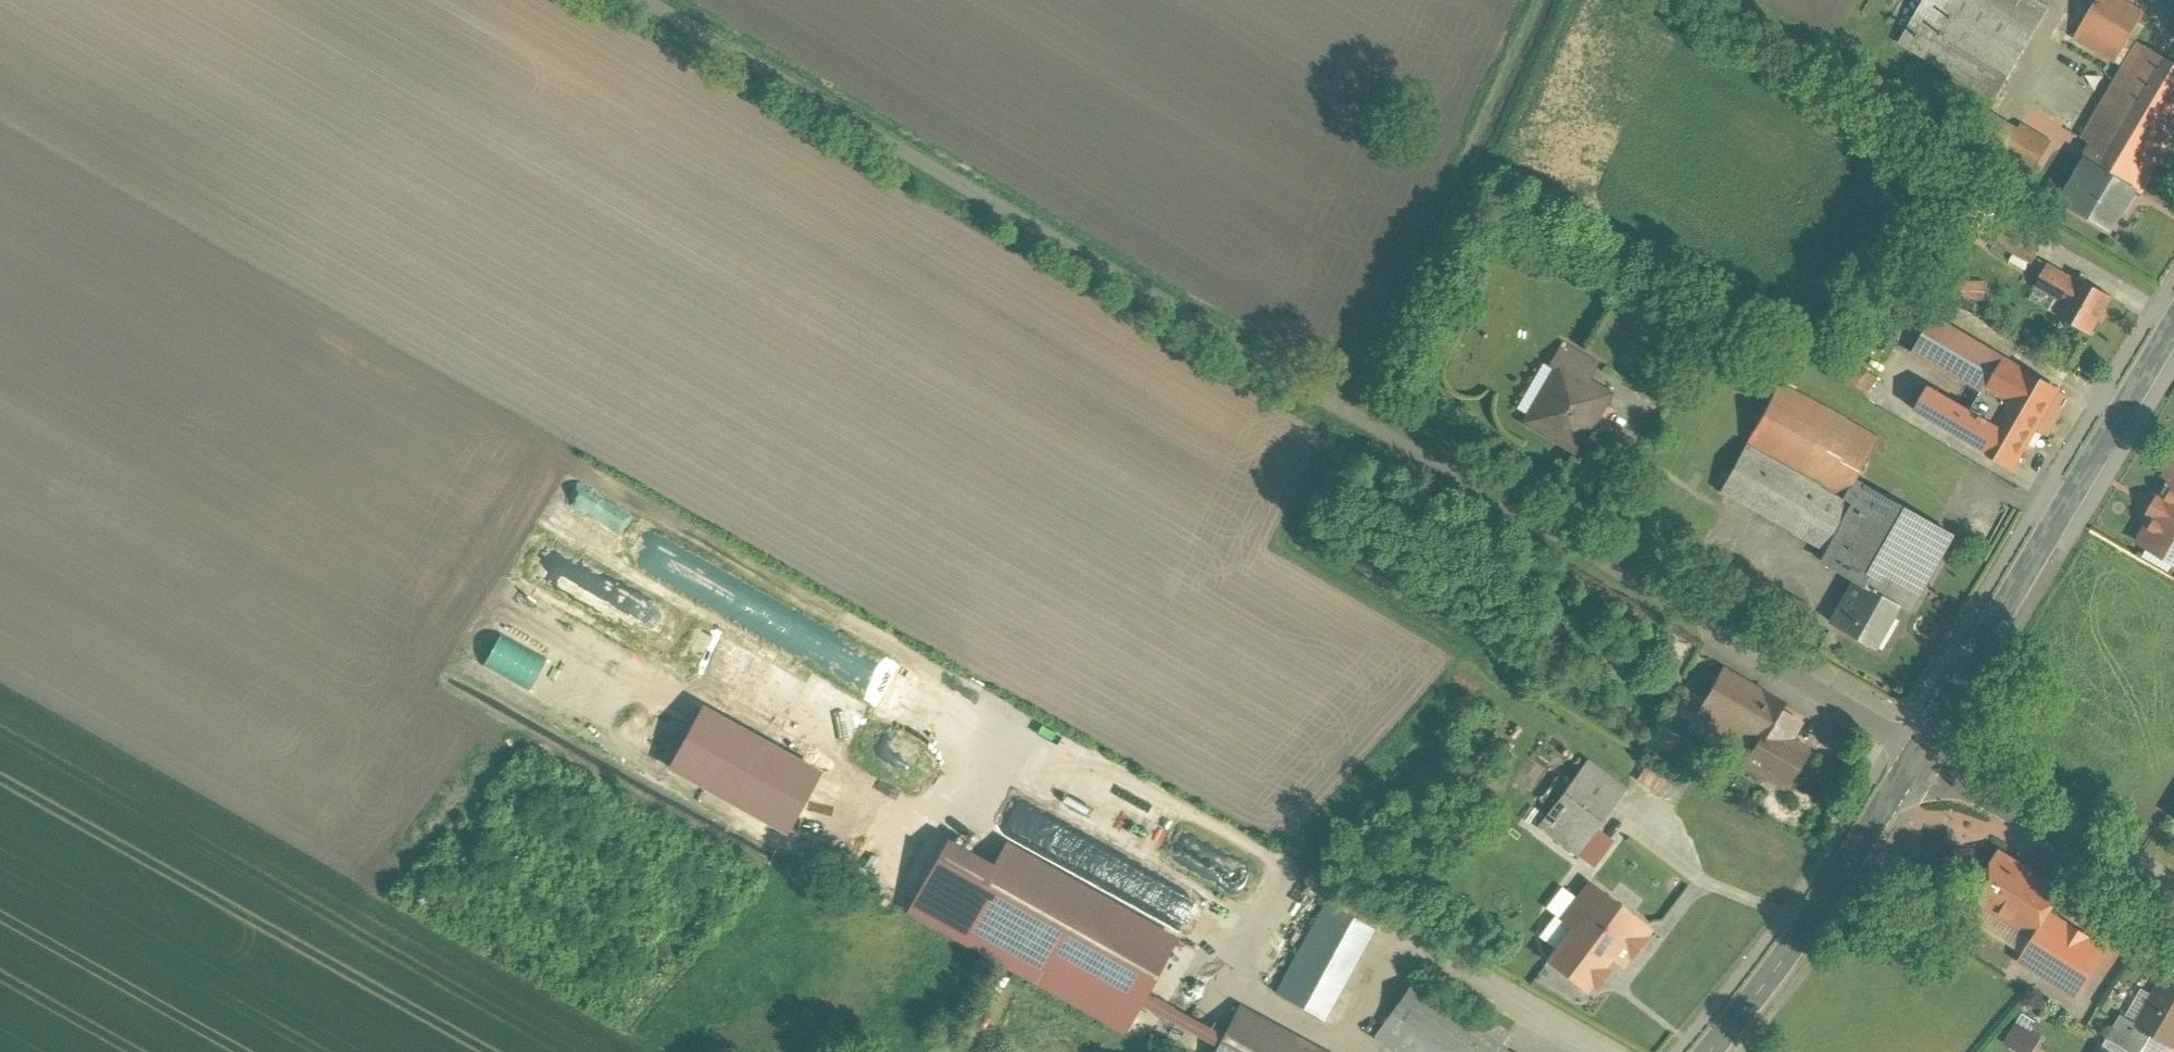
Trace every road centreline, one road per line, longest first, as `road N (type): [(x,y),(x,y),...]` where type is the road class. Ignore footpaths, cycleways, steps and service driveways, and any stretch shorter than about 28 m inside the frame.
road 1 (unclassified): [(645,0),(1359,418)]
road 2 (residential): [(1359,418),(1931,756)]
road 3 (tertiary): [(1931,756),(2173,343)]
road 4 (tertiary): [(1703,1051),(1797,943),(1931,756)]
road 5 (tertiary): [(1931,756),(2173,899)]

